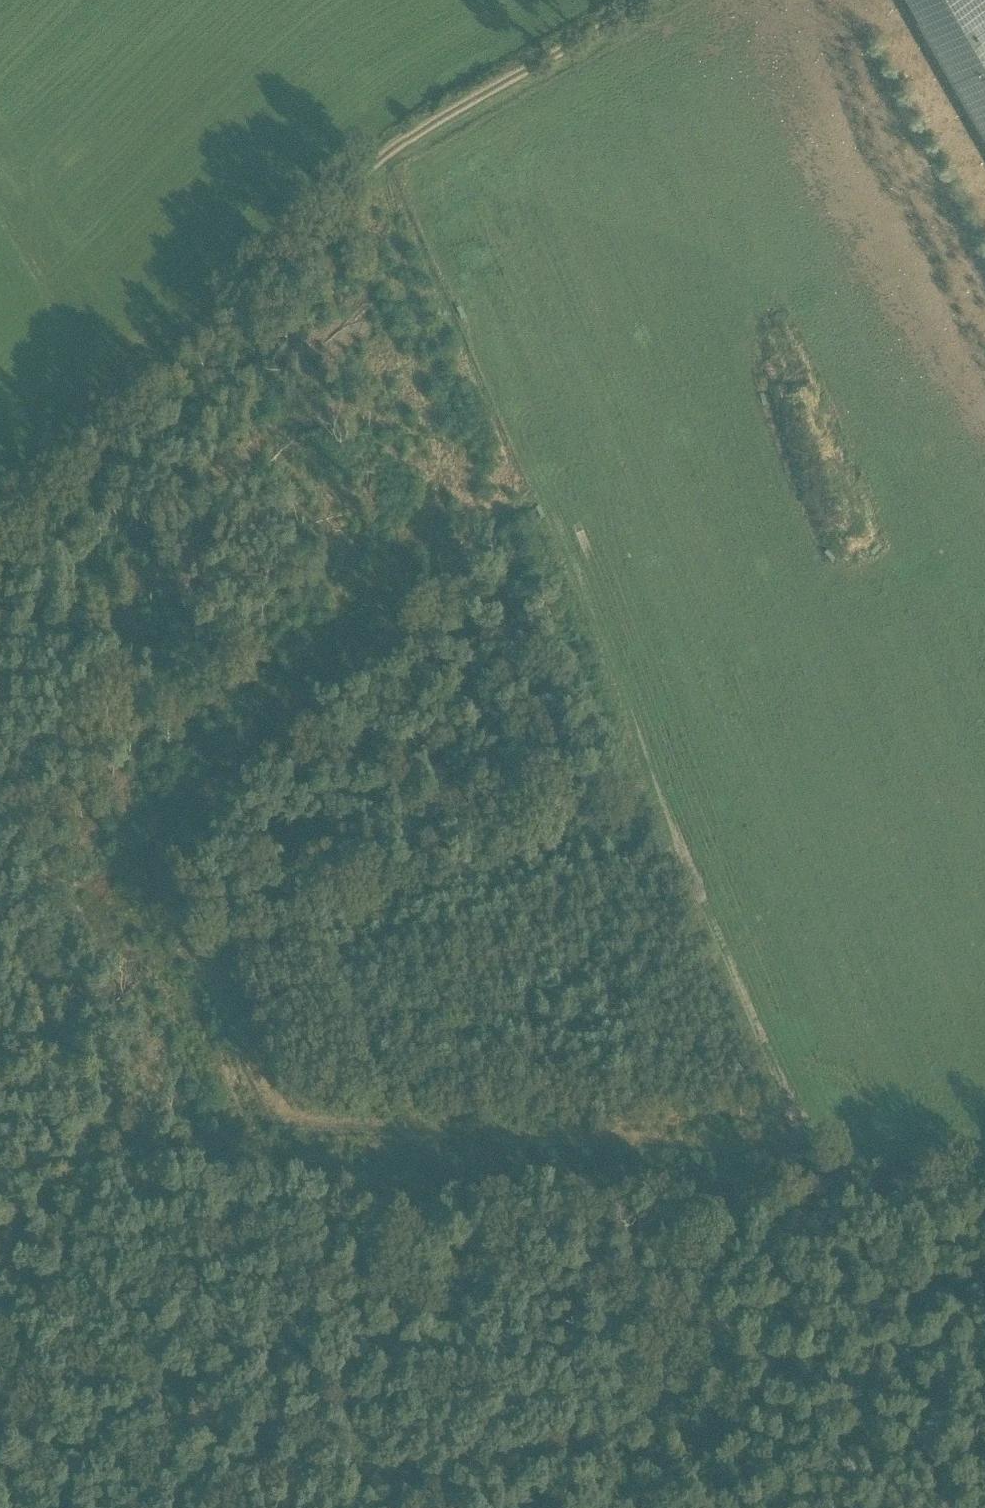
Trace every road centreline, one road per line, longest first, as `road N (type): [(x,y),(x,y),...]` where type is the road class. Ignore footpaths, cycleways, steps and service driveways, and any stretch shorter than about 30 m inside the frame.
road 1 (track): [(616,0),(397,127),(0,534)]
road 2 (track): [(288,1507),(622,1397),(680,1359),(697,1281),(741,1229),(809,1210),(984,1193)]

